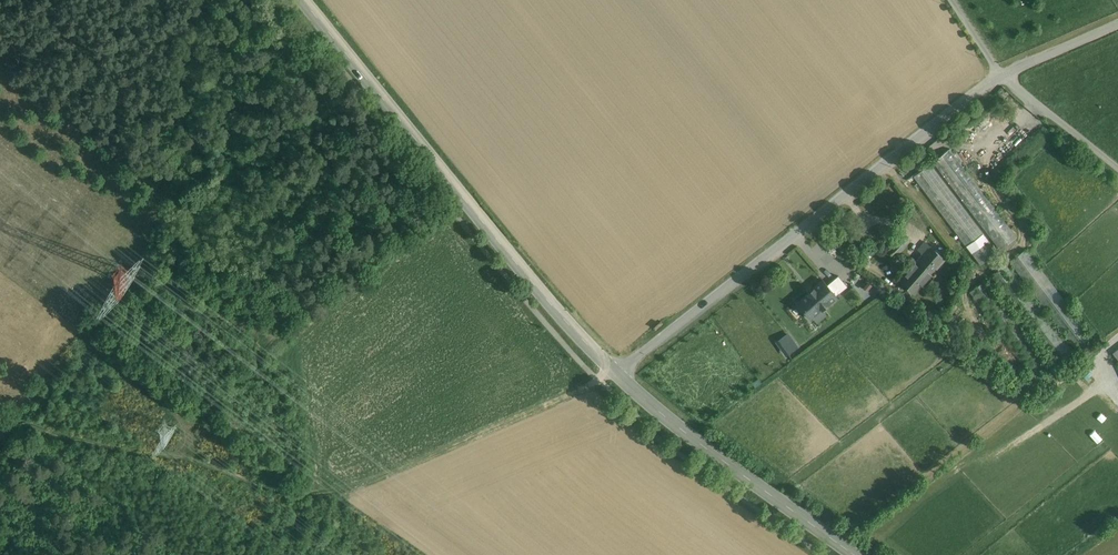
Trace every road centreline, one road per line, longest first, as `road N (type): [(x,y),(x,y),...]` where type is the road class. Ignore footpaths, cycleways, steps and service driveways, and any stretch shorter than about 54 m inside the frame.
road 1 (tertiary): [(616,372),(297,0)]
road 2 (unclassified): [(616,372),(1003,75)]
road 3 (tertiary): [(855,554),(688,435),(616,372)]
road 4 (track): [(601,379),(393,474),(336,491)]
road 5 (track): [(262,351),(271,339),(300,333),(460,194)]
road 6 (track): [(162,451),(0,414)]
road 7 (unclassified): [(1117,167),(1003,75)]
road 8 (track): [(3,554),(26,422)]
road 9 (unclassified): [(1003,75),(1117,25)]

